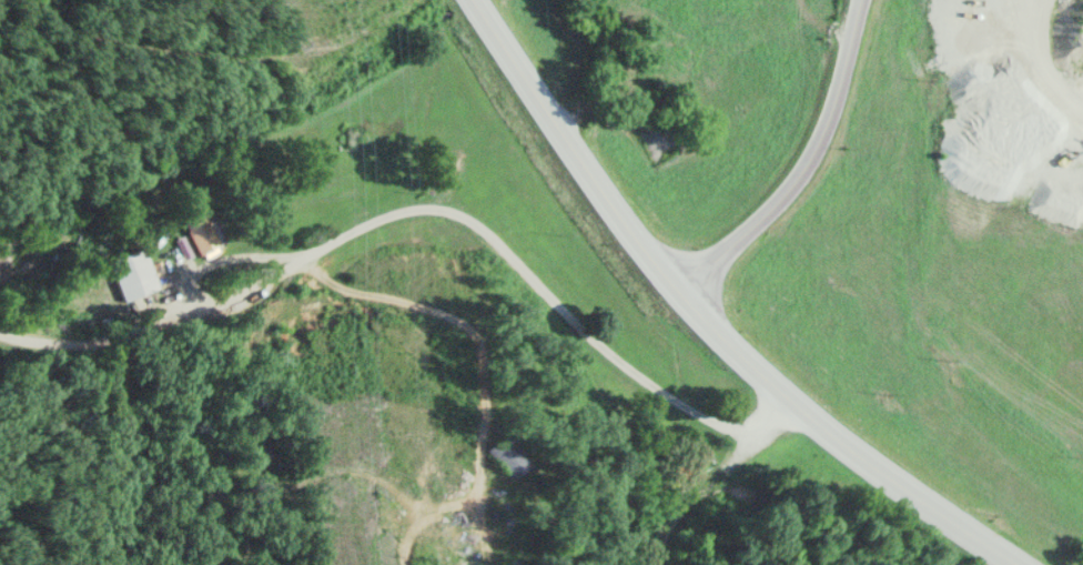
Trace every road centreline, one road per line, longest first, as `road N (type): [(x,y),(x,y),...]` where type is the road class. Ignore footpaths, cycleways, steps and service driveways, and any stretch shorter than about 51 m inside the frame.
road 1 (primary): [(1023,564),(880,471),(738,349),(680,286)]
road 2 (primary): [(680,286),(594,179),(472,0)]
road 3 (residential): [(680,286),(775,206),(799,174),(821,134),(858,0)]

